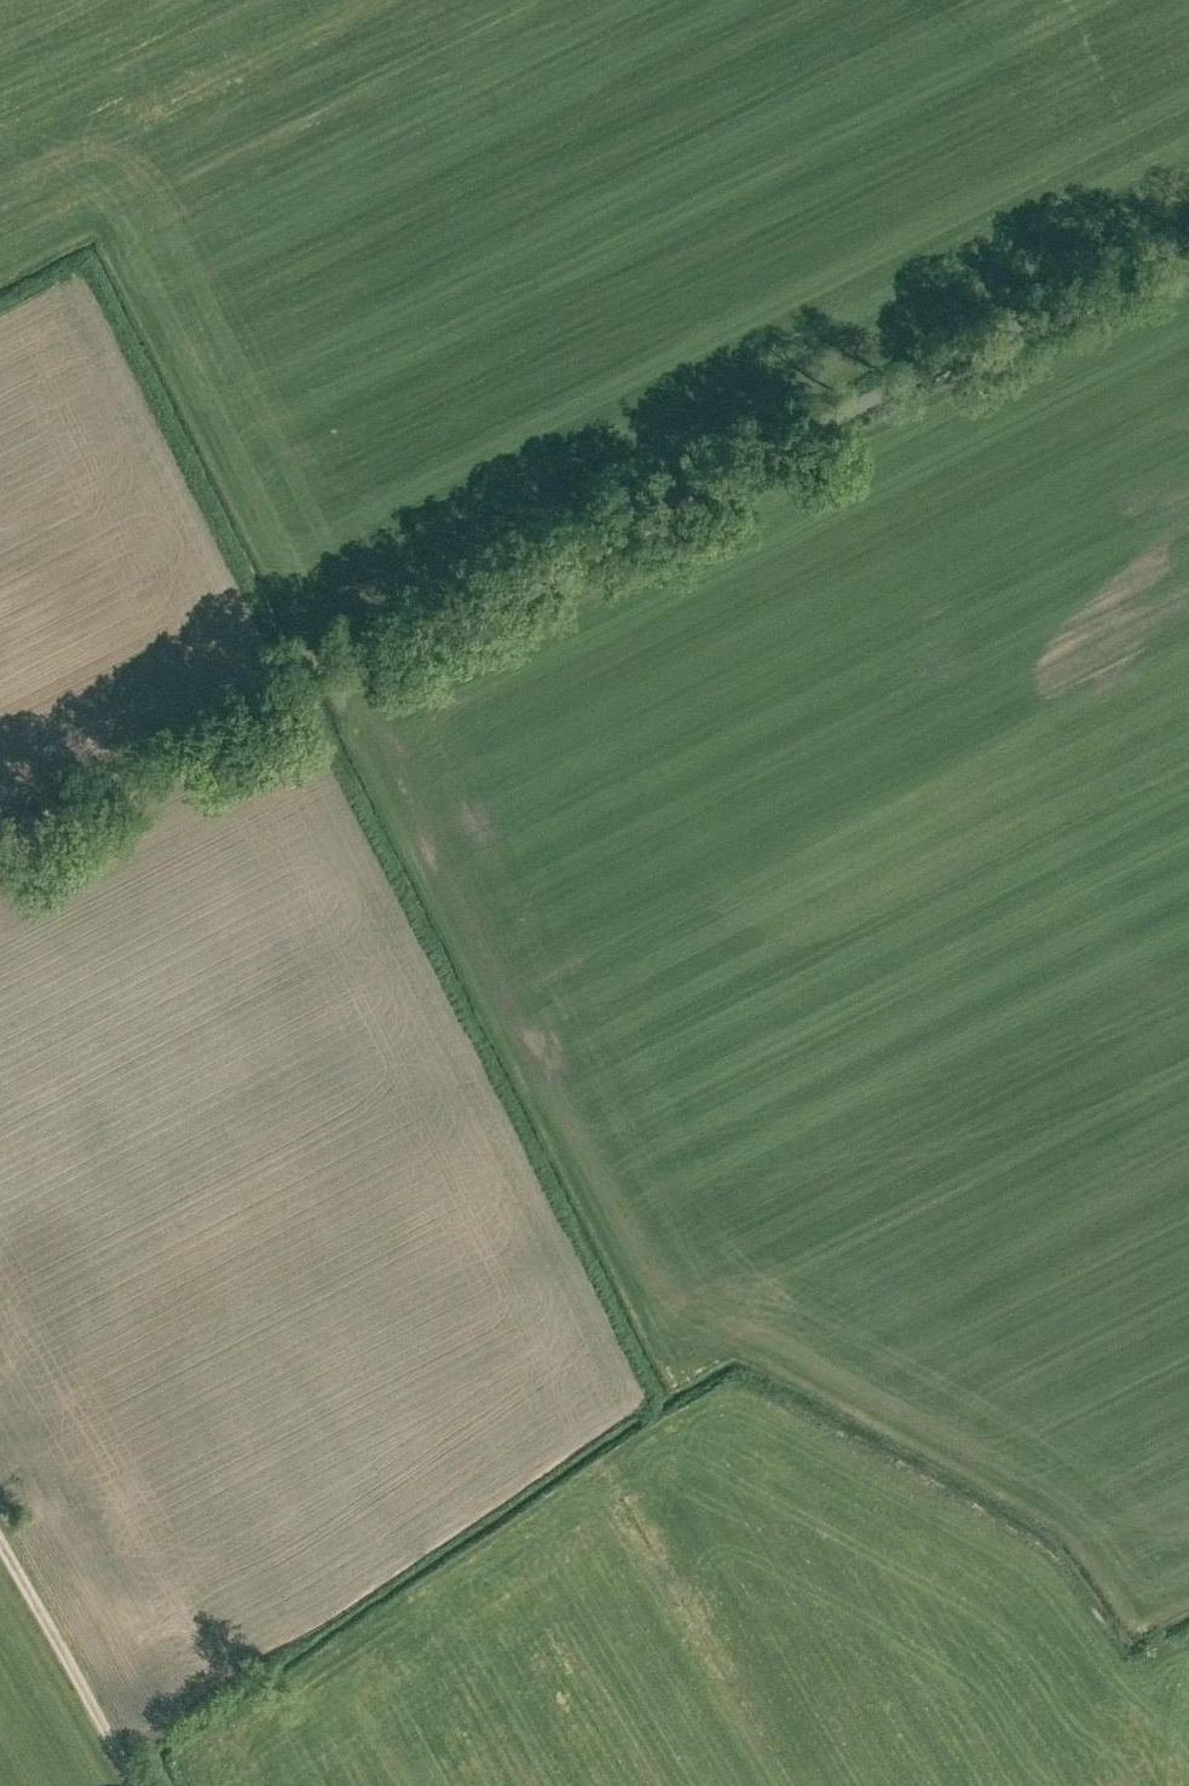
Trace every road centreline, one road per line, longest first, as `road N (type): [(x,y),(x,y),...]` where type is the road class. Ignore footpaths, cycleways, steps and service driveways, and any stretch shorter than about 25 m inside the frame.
road 1 (track): [(148,1785),(0,1532)]

